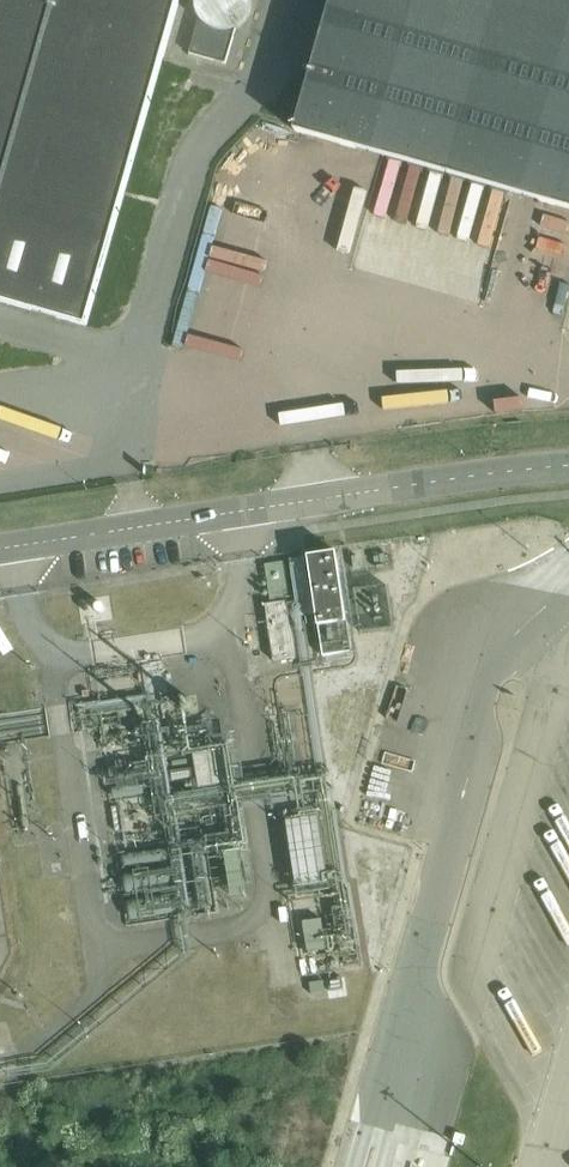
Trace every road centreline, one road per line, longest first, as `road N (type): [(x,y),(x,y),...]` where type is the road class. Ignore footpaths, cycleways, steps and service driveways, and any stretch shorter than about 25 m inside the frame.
road 1 (unclassified): [(568,467),(0,545)]

